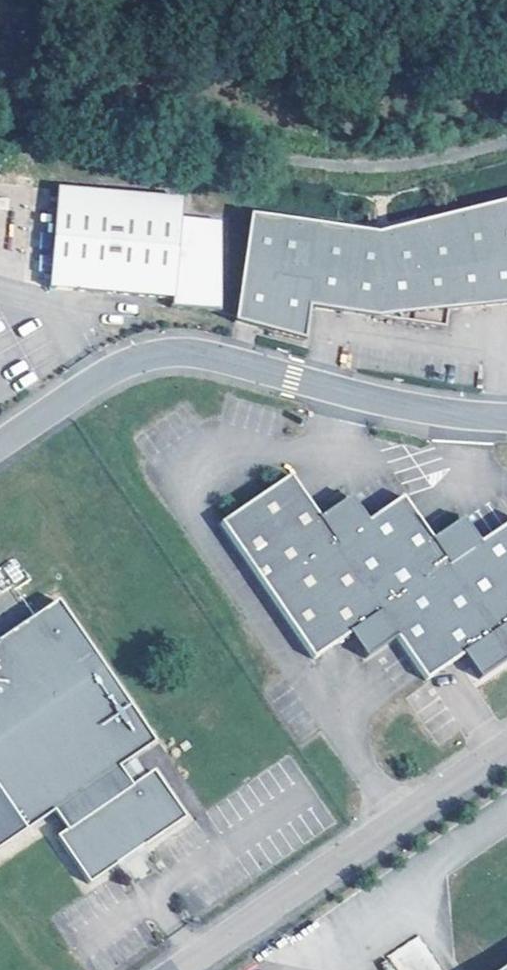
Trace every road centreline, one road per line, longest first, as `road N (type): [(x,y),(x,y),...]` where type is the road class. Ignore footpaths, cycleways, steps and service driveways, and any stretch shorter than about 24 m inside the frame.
road 1 (unclassified): [(506,419),(440,415),(175,352),(149,353),(0,447)]
road 2 (residential): [(506,746),(179,969)]

